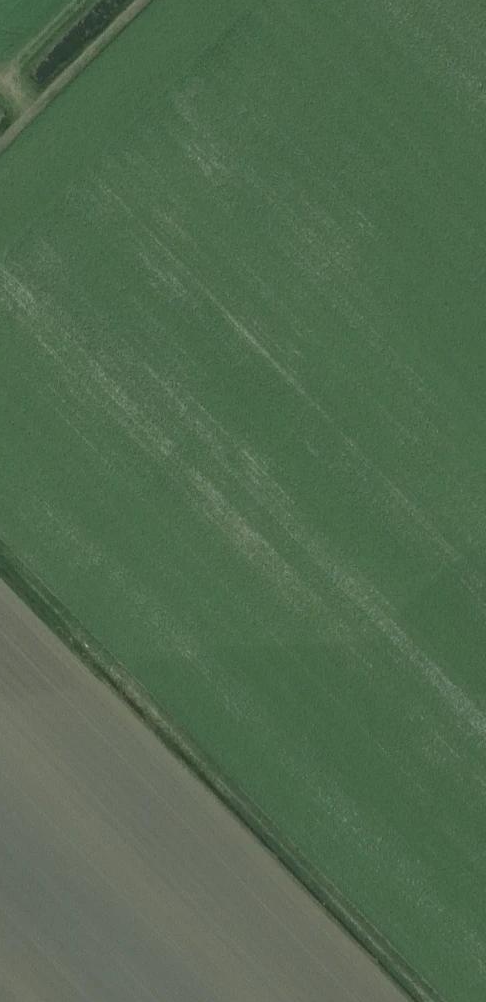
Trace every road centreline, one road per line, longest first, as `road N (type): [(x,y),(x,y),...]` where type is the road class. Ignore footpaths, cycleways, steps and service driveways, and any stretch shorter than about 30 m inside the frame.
road 1 (track): [(0,150),(148,0)]

